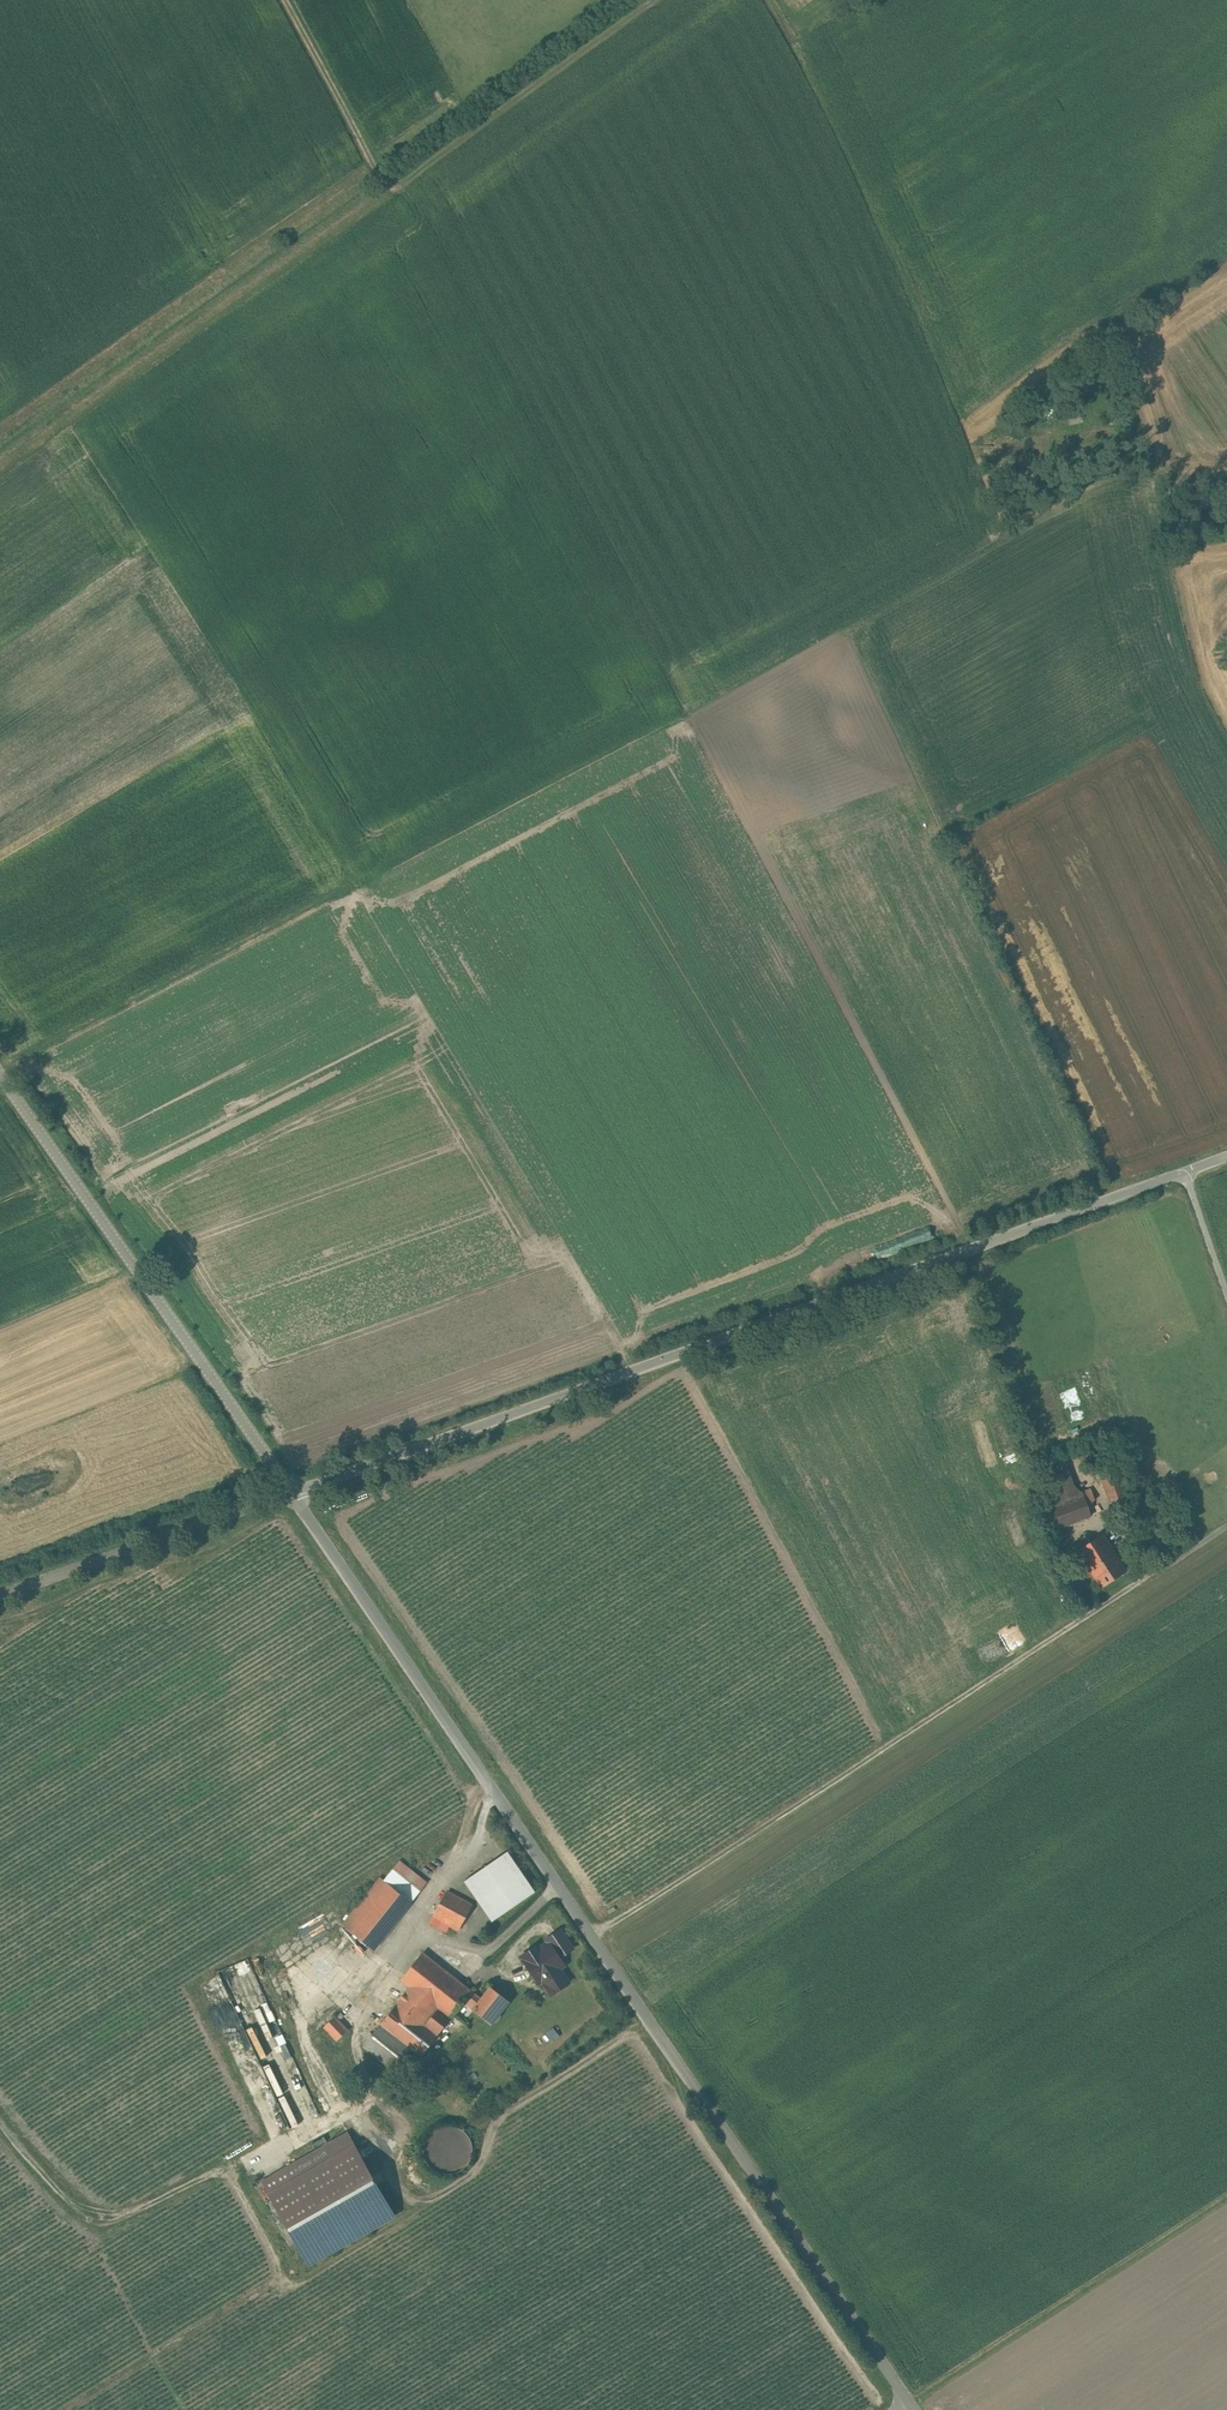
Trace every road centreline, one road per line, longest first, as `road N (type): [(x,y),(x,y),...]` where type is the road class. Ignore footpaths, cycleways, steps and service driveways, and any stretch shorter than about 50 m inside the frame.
road 1 (unclassified): [(914,2409),(289,1493)]
road 2 (unclassified): [(289,1493),(1183,1172)]
road 3 (track): [(1226,1522),(901,1725),(590,1937)]
road 4 (unclassified): [(289,1493),(0,1078)]
road 5 (track): [(1226,2196),(909,2404)]
road 6 (unclassified): [(0,1593),(289,1493)]
road 7 (track): [(286,0),(376,168)]
road 8 (track): [(0,2120),(88,2222)]
road 9 (unclassified): [(1183,1172),(1226,1293)]

